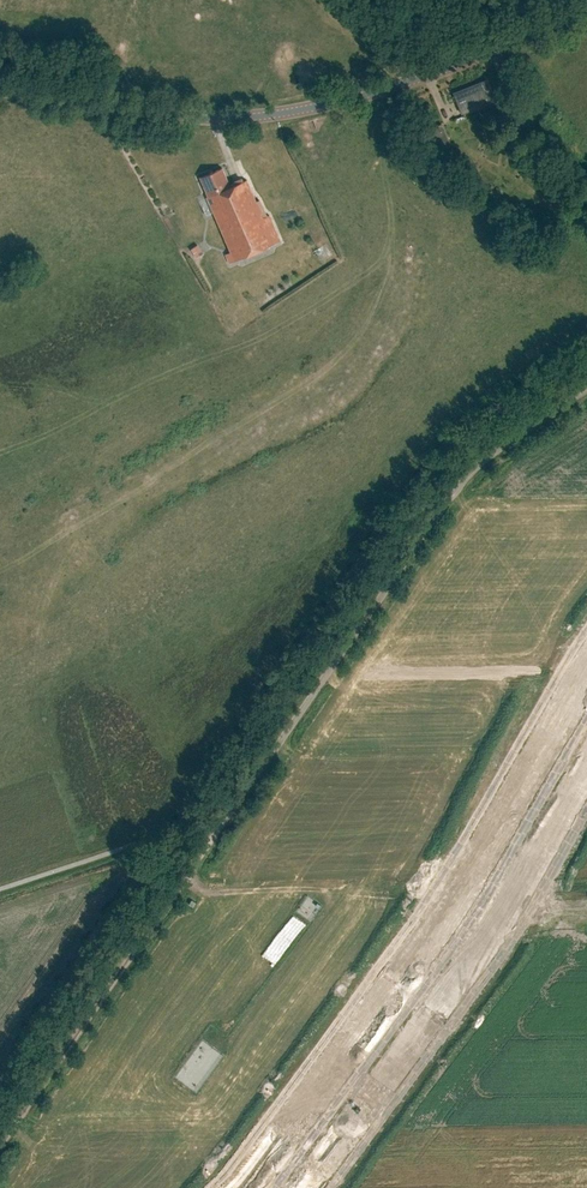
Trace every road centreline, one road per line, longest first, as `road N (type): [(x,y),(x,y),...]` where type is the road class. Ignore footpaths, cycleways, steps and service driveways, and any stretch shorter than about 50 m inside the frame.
road 1 (track): [(586,389),(486,459),(453,493),(194,871)]
road 2 (secondary): [(0,90),(192,118),(272,115),(423,76),(586,9)]
road 3 (track): [(194,871),(0,1154)]
road 4 (track): [(219,1052),(331,900),(321,891),(209,893),(186,882)]

